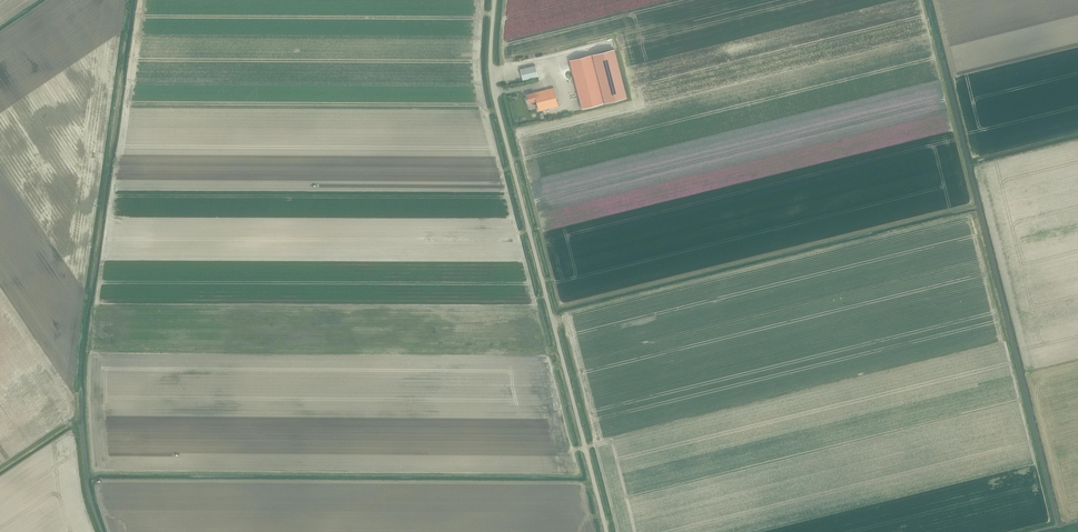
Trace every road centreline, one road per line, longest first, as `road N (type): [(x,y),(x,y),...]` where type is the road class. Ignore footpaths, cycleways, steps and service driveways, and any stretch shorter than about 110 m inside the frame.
road 1 (unclassified): [(607,531),(496,104),(495,0)]

